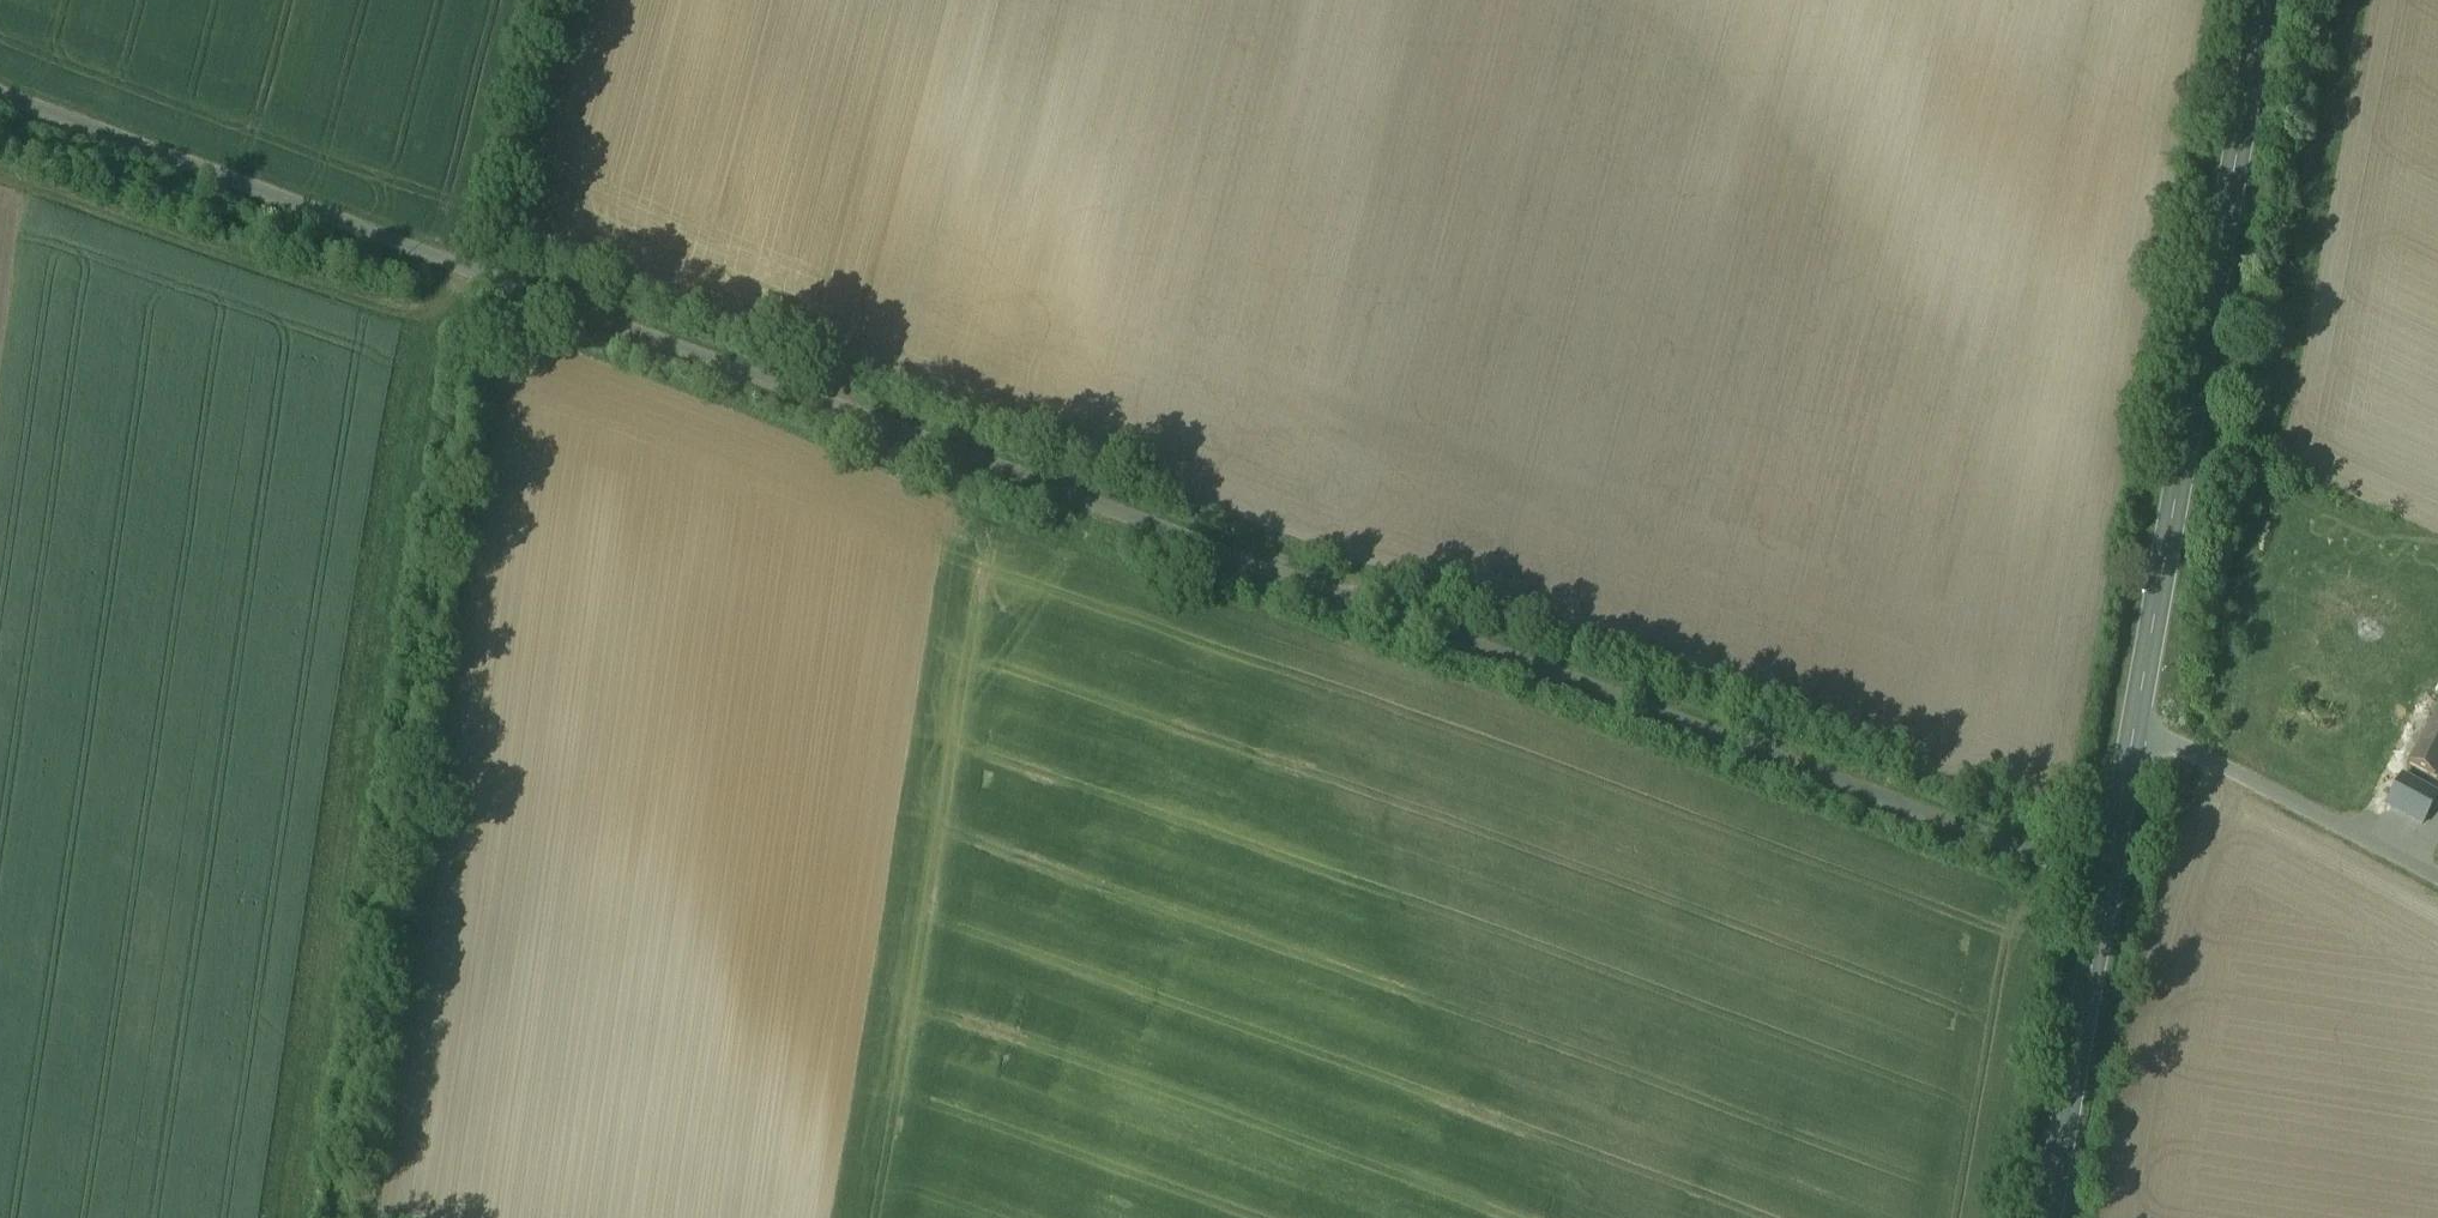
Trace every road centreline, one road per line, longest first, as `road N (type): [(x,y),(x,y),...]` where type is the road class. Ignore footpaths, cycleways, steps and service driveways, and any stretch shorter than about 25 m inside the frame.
road 1 (unclassified): [(0,86),(2104,896)]
road 2 (secondary): [(2134,732),(2263,0)]
road 3 (unclassified): [(2437,879),(2134,732)]
road 4 (secondary): [(2045,1217),(2104,896)]
road 5 (secondary): [(2104,896),(2134,732)]

